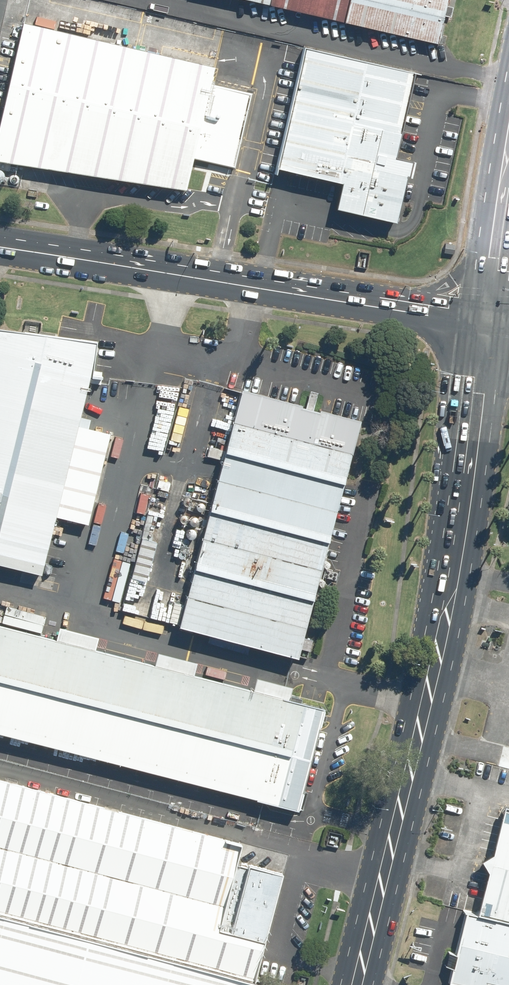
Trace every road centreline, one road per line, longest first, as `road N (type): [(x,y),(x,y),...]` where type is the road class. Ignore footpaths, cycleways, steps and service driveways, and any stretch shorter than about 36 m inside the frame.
road 1 (primary): [(356,984),(462,421)]
road 2 (primary): [(0,244),(384,305)]
road 3 (primary): [(384,305),(449,283),(498,217)]

